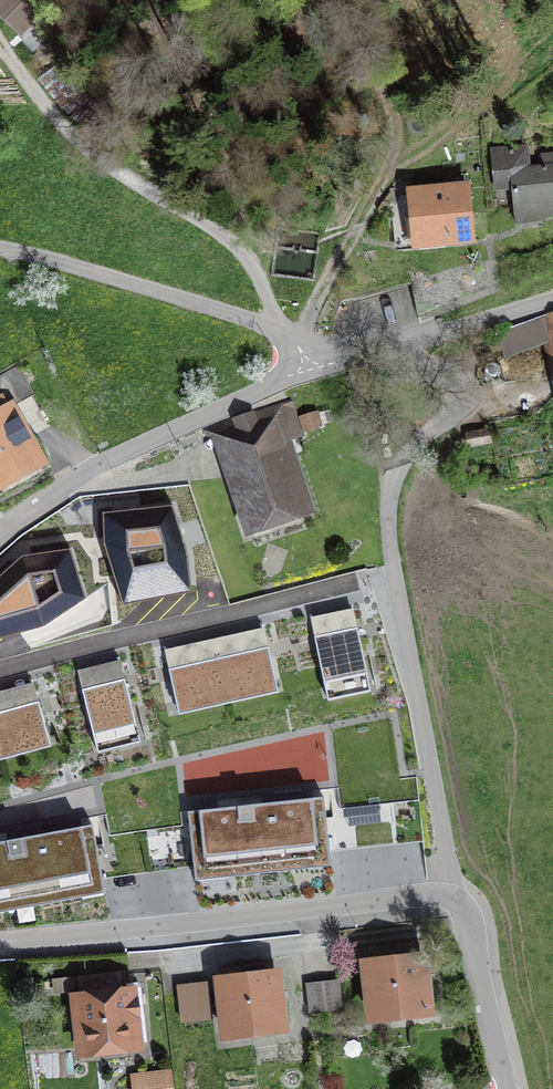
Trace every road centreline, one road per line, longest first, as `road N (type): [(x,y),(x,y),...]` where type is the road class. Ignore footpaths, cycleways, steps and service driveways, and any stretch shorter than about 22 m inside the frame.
road 1 (track): [(388,167),(312,309),(306,368),(240,252),(82,143),(0,42)]
road 2 (unclassified): [(388,345),(412,366),(450,373),(464,402),(416,440),(388,504),(402,635),(466,906)]
road 3 (residential): [(0,945),(466,906)]
road 4 (residential): [(306,368),(104,464),(0,536)]
road 5 (residential): [(0,672),(324,590)]
road 6 (residential): [(0,247),(248,319),(306,368)]
road 7 (track): [(388,167),(450,126),(552,35)]
road 8 (unclassified): [(466,906),(508,1088)]
road 9 (residential): [(552,294),(388,345)]

